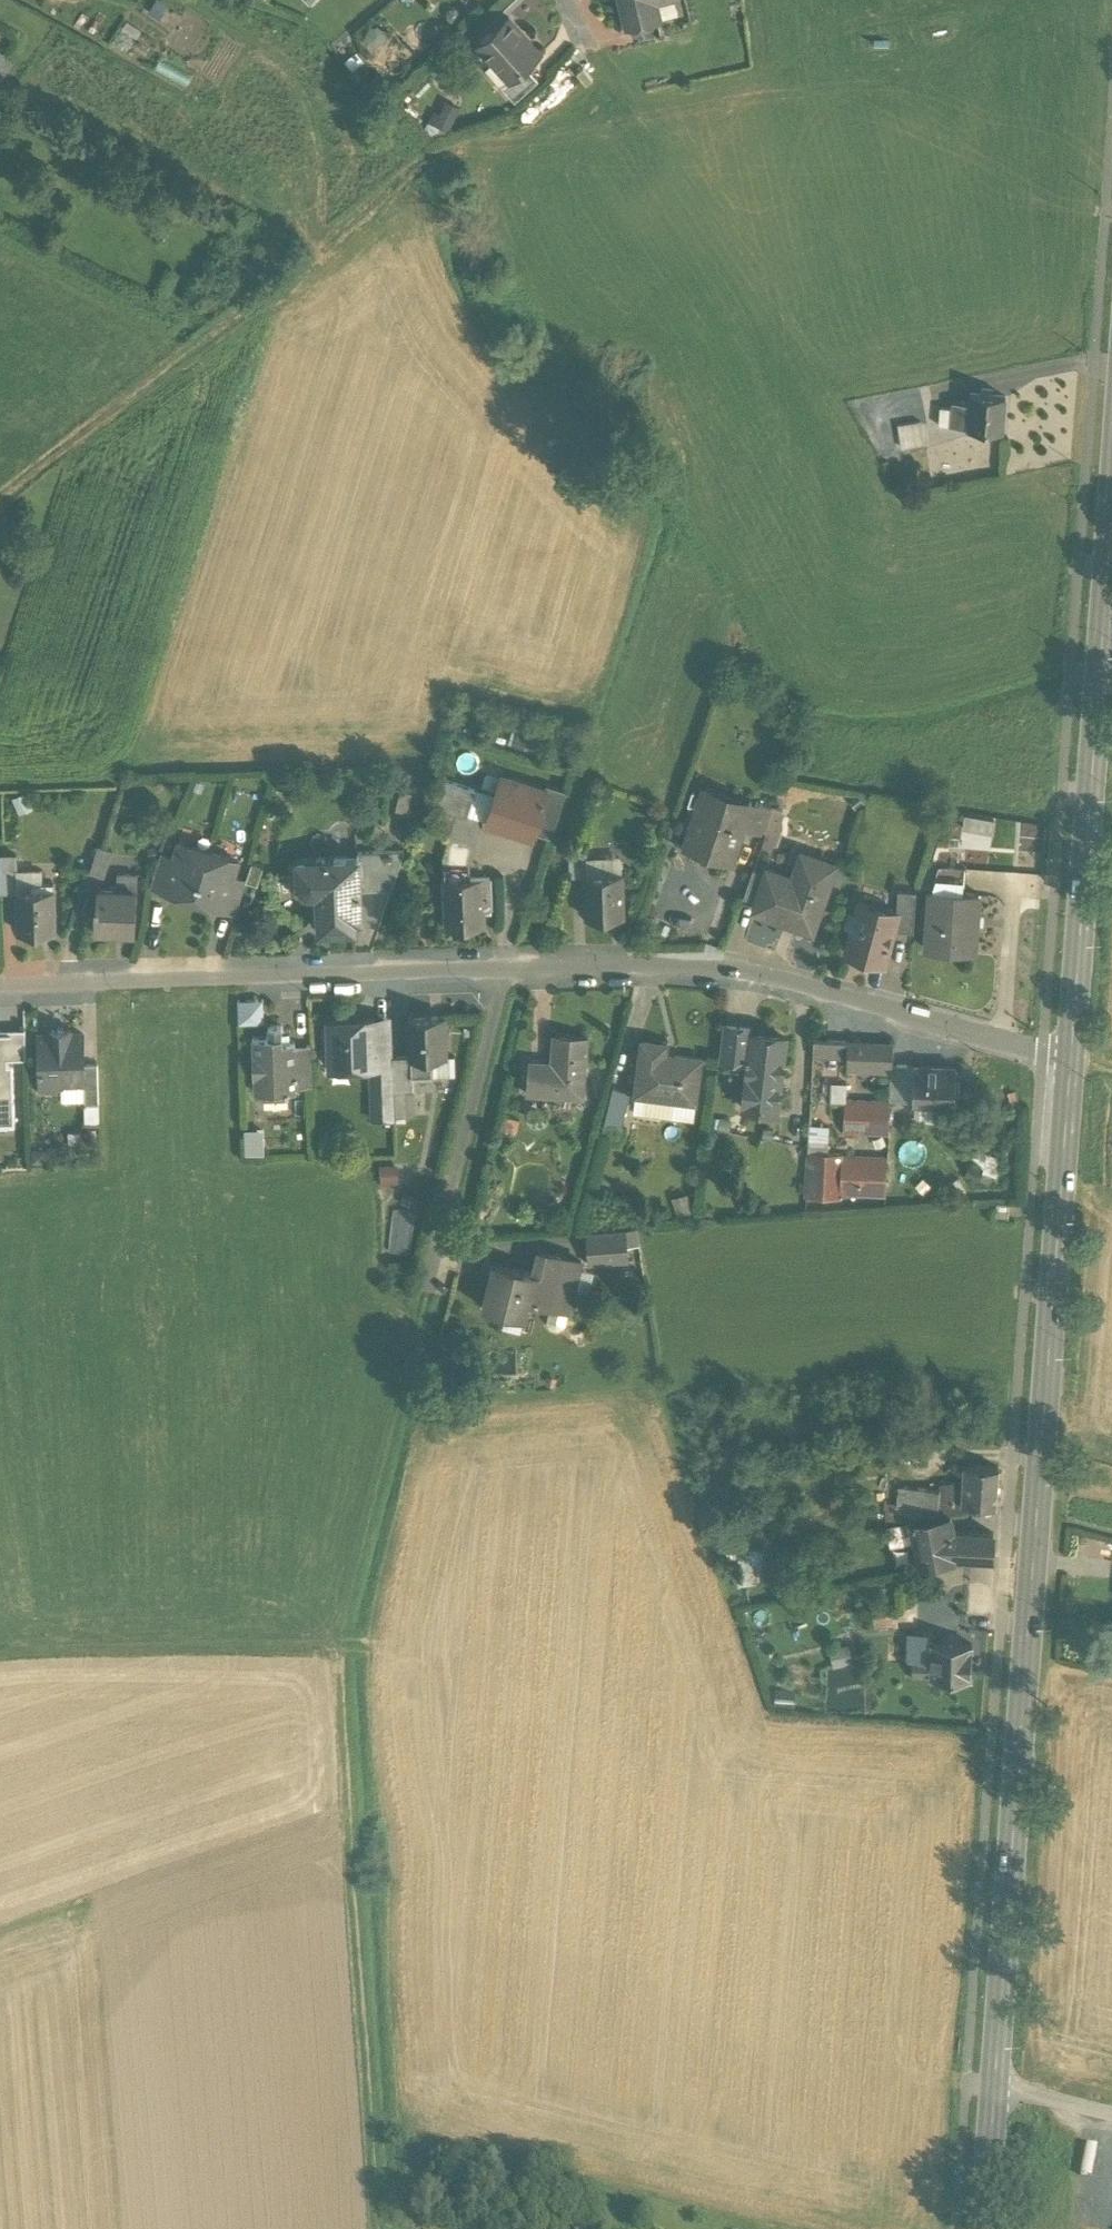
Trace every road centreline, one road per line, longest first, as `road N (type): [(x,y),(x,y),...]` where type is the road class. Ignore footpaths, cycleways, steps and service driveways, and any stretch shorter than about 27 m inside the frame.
road 1 (primary): [(985,2228),(1072,1061)]
road 2 (residential): [(0,986),(421,971),(733,971),(1072,1061)]
road 3 (track): [(391,2228),(354,1656),(402,1454),(428,1287)]
road 4 (track): [(440,173),(0,527)]
road 5 (primary): [(1072,1061),(1111,510)]
road 6 (track): [(354,1656),(0,1662)]

